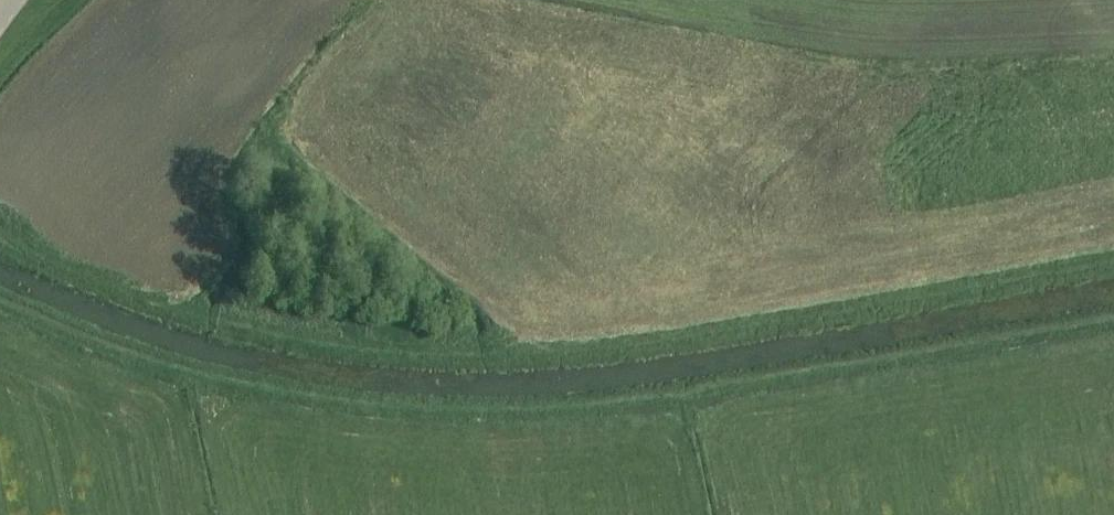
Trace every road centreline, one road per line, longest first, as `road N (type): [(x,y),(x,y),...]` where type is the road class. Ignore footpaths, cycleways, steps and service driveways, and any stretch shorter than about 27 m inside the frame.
road 1 (track): [(0,237),(214,323),(363,355),(536,350),(1113,253)]
road 2 (track): [(1113,310),(693,382),(439,413),(354,413),(166,368),(0,302)]

